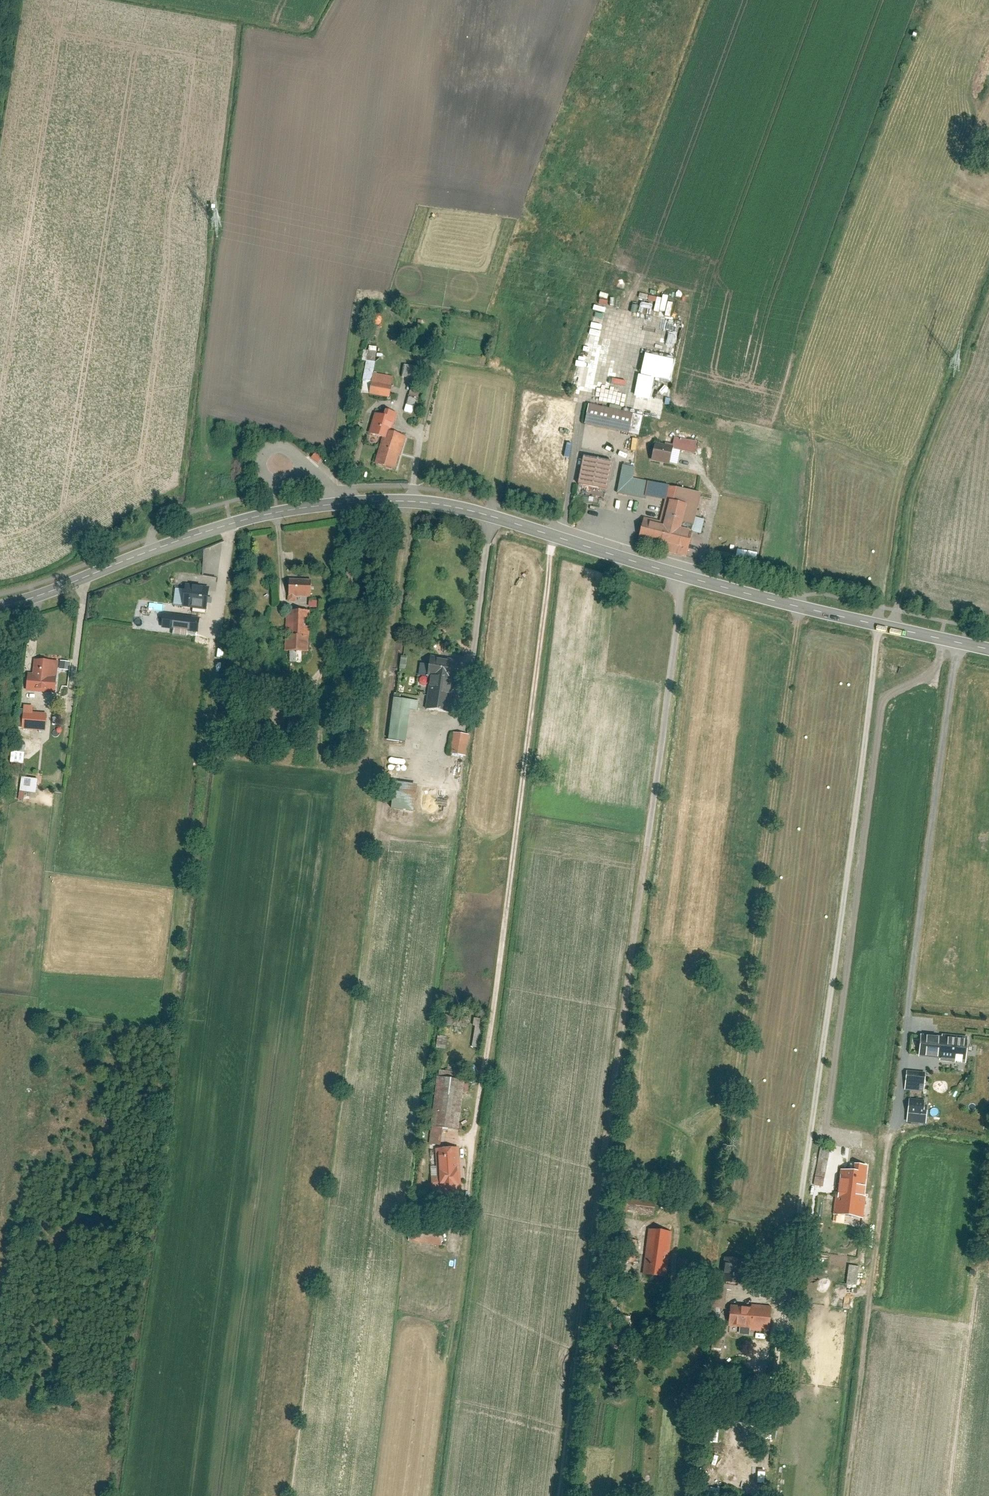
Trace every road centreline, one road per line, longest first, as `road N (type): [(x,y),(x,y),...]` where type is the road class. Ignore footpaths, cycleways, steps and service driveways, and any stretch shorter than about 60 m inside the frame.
road 1 (track): [(559,1495),(681,576)]
road 2 (secondary): [(334,505),(461,509),(681,576),(988,650)]
road 3 (track): [(450,1140),(474,1138),(477,1122),(554,536)]
road 4 (secondary): [(0,607),(230,525),(334,505)]

